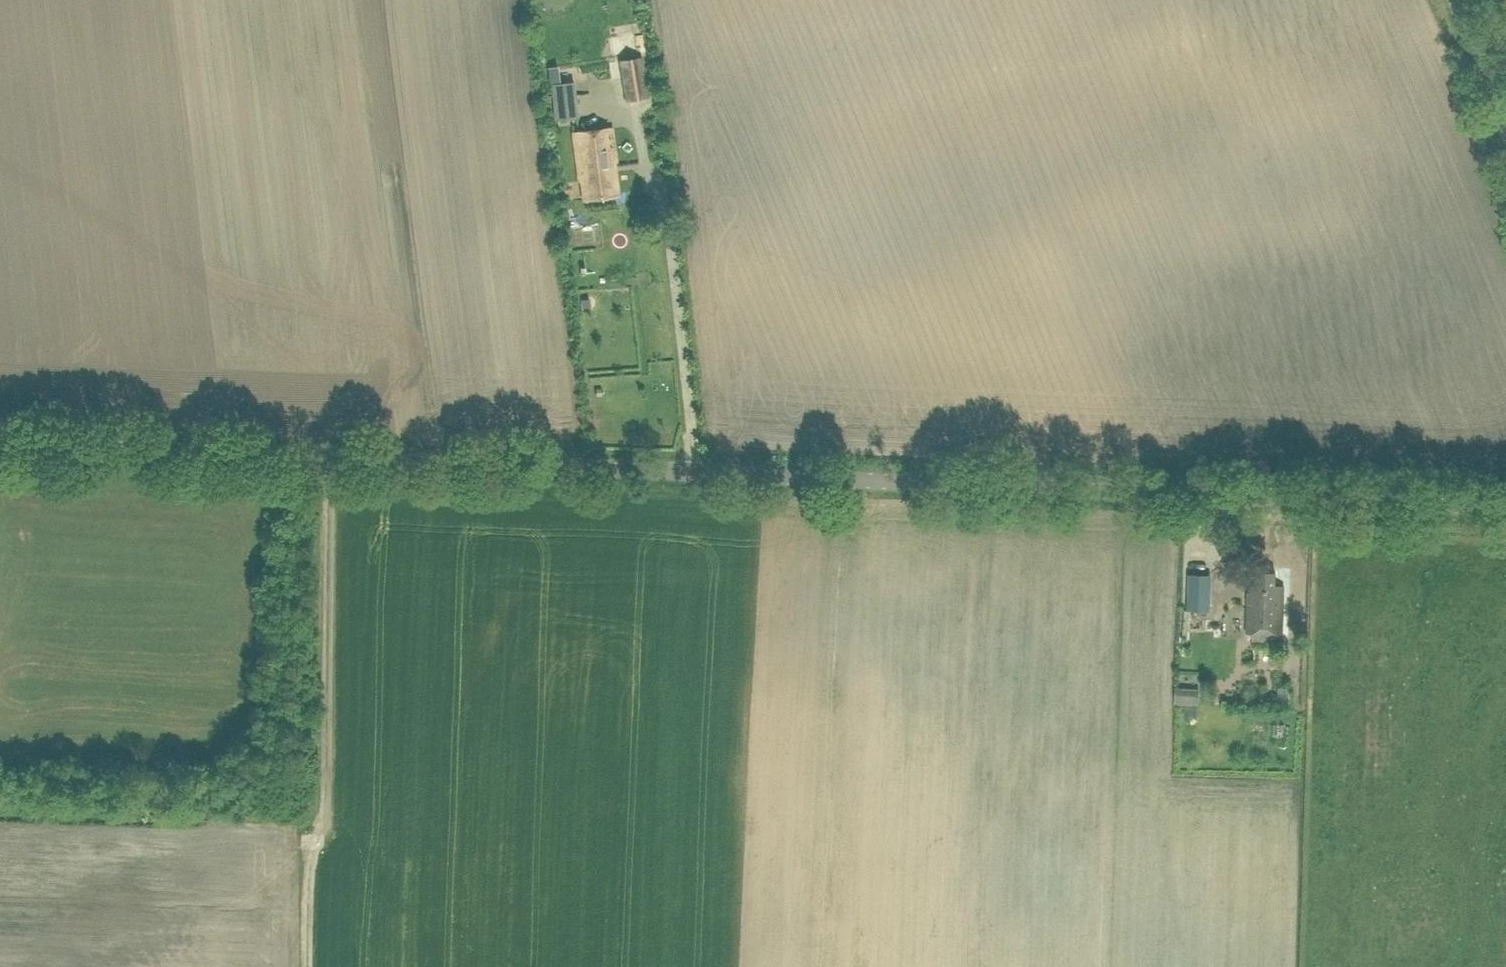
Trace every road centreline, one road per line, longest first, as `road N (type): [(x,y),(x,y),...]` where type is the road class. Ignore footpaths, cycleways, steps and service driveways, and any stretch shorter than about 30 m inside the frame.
road 1 (unclassified): [(1505,507),(0,442)]
road 2 (track): [(321,456),(326,809),(312,853),(311,966)]
road 3 (tertiary): [(1505,121),(1456,0)]

